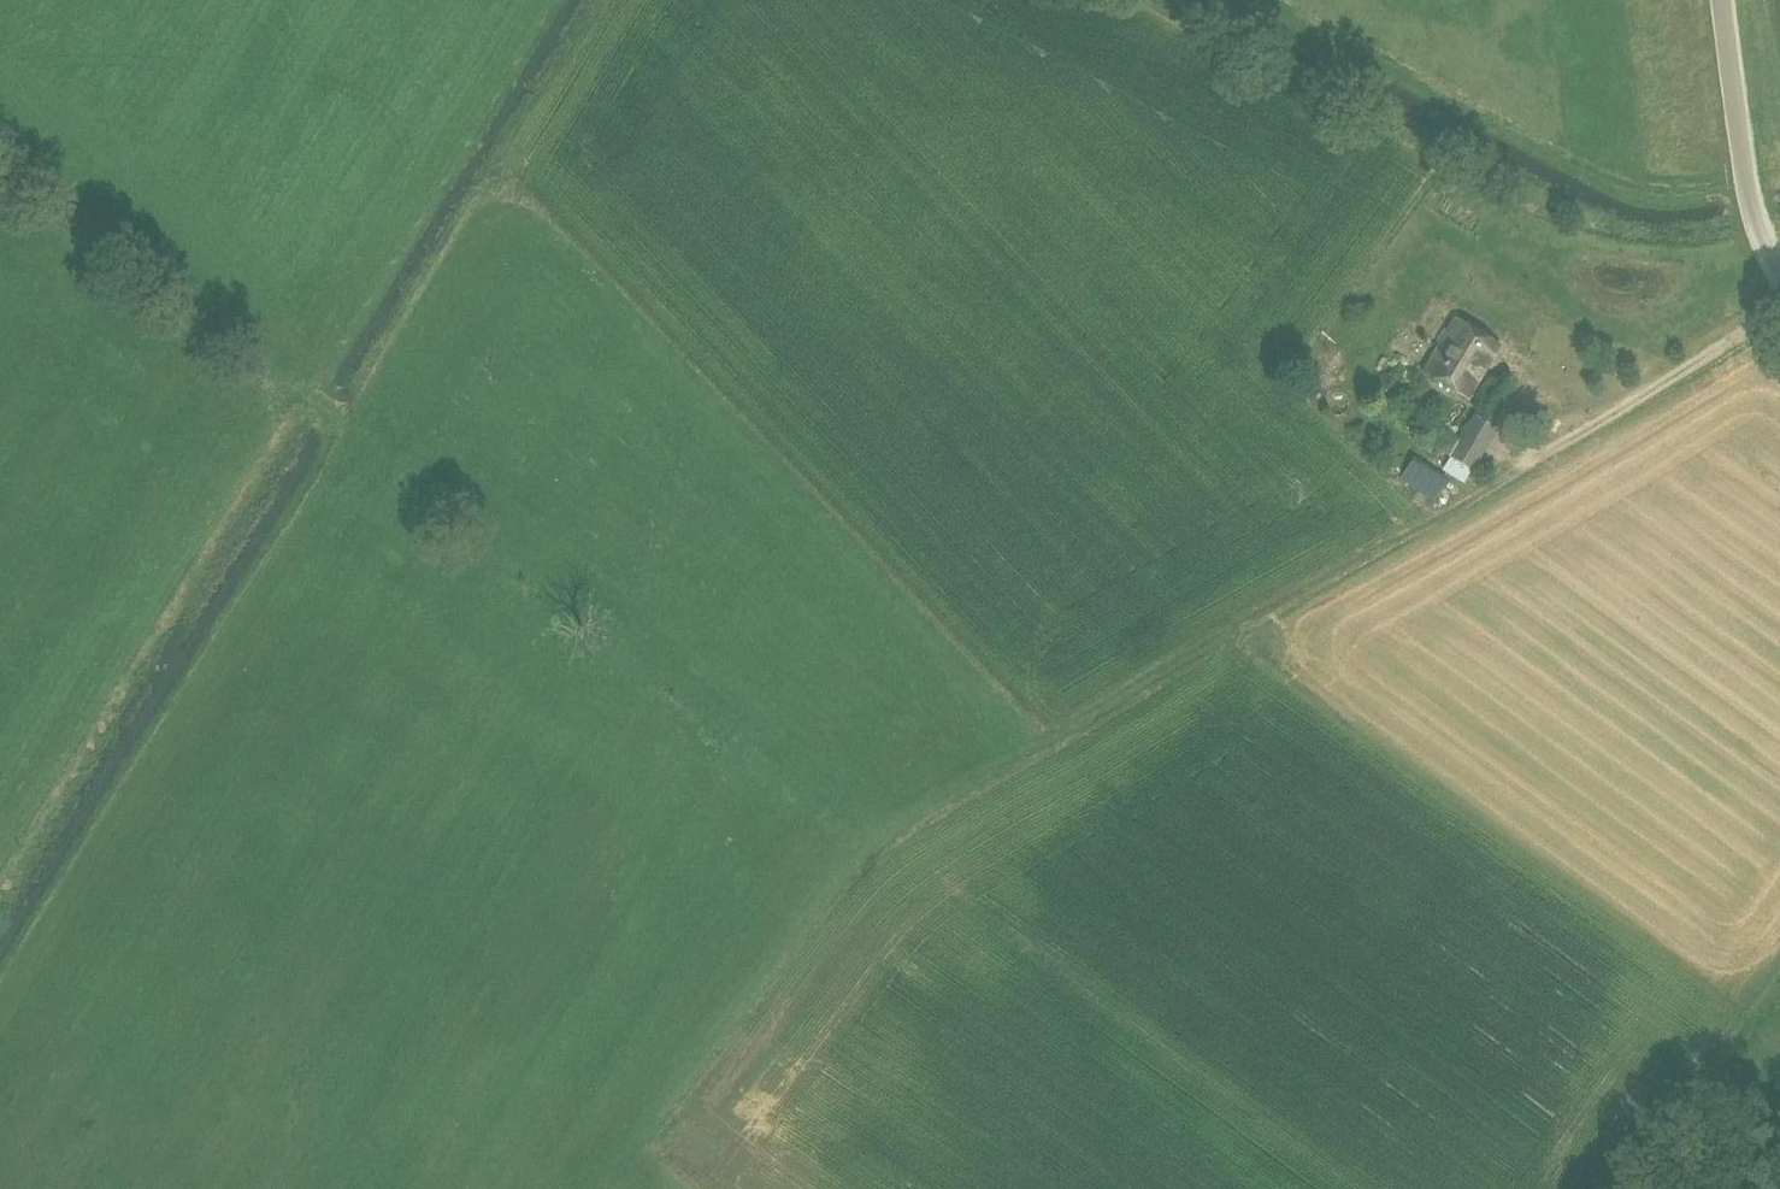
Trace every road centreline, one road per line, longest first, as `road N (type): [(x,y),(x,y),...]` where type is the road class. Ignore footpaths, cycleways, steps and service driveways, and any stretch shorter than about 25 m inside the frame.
road 1 (track): [(1046,741),(1518,465)]
road 2 (unclassified): [(1779,278),(1749,195),(1722,0)]

